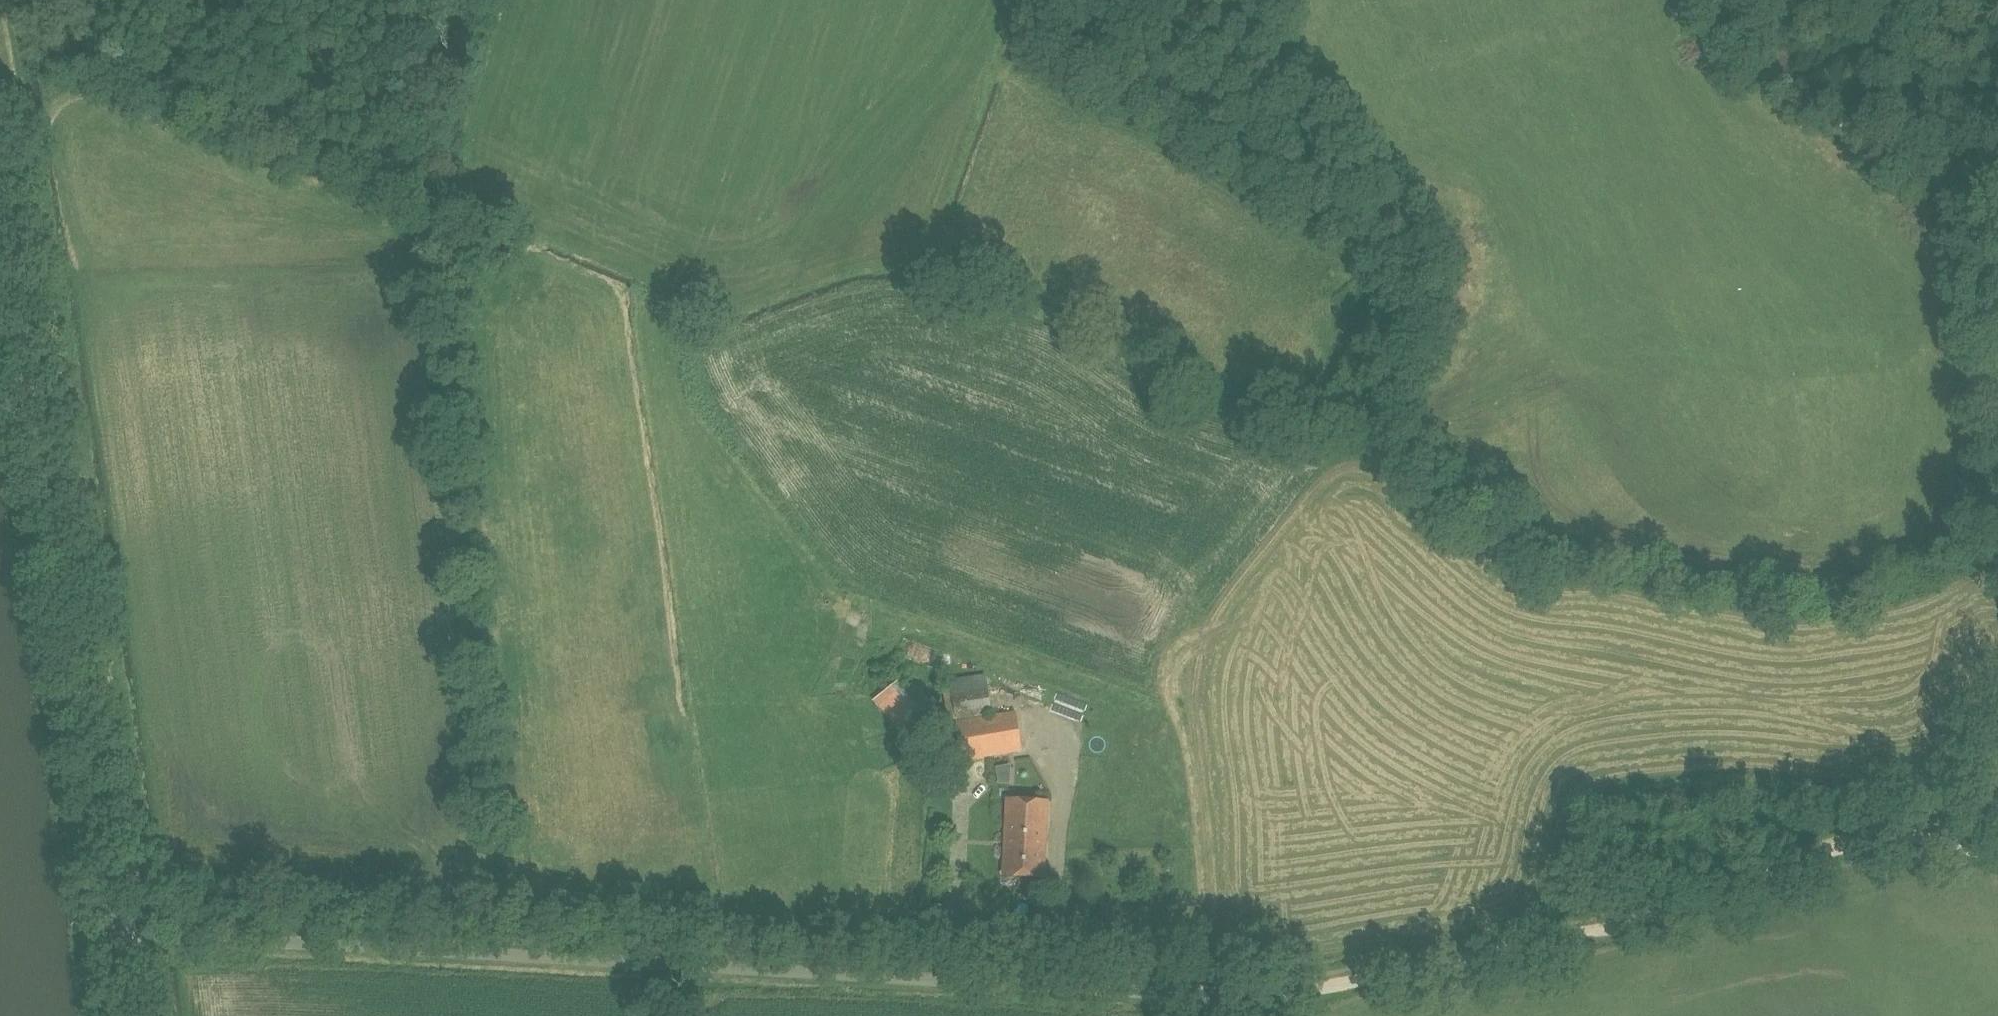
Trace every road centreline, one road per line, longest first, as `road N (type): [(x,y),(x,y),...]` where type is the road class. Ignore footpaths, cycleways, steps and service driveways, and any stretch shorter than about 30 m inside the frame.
road 1 (unclassified): [(1311,989),(1165,995),(121,931)]
road 2 (unclassified): [(121,931),(0,194)]
road 3 (track): [(1997,861),(1922,841),(1848,848),(1623,922),(1311,989)]

